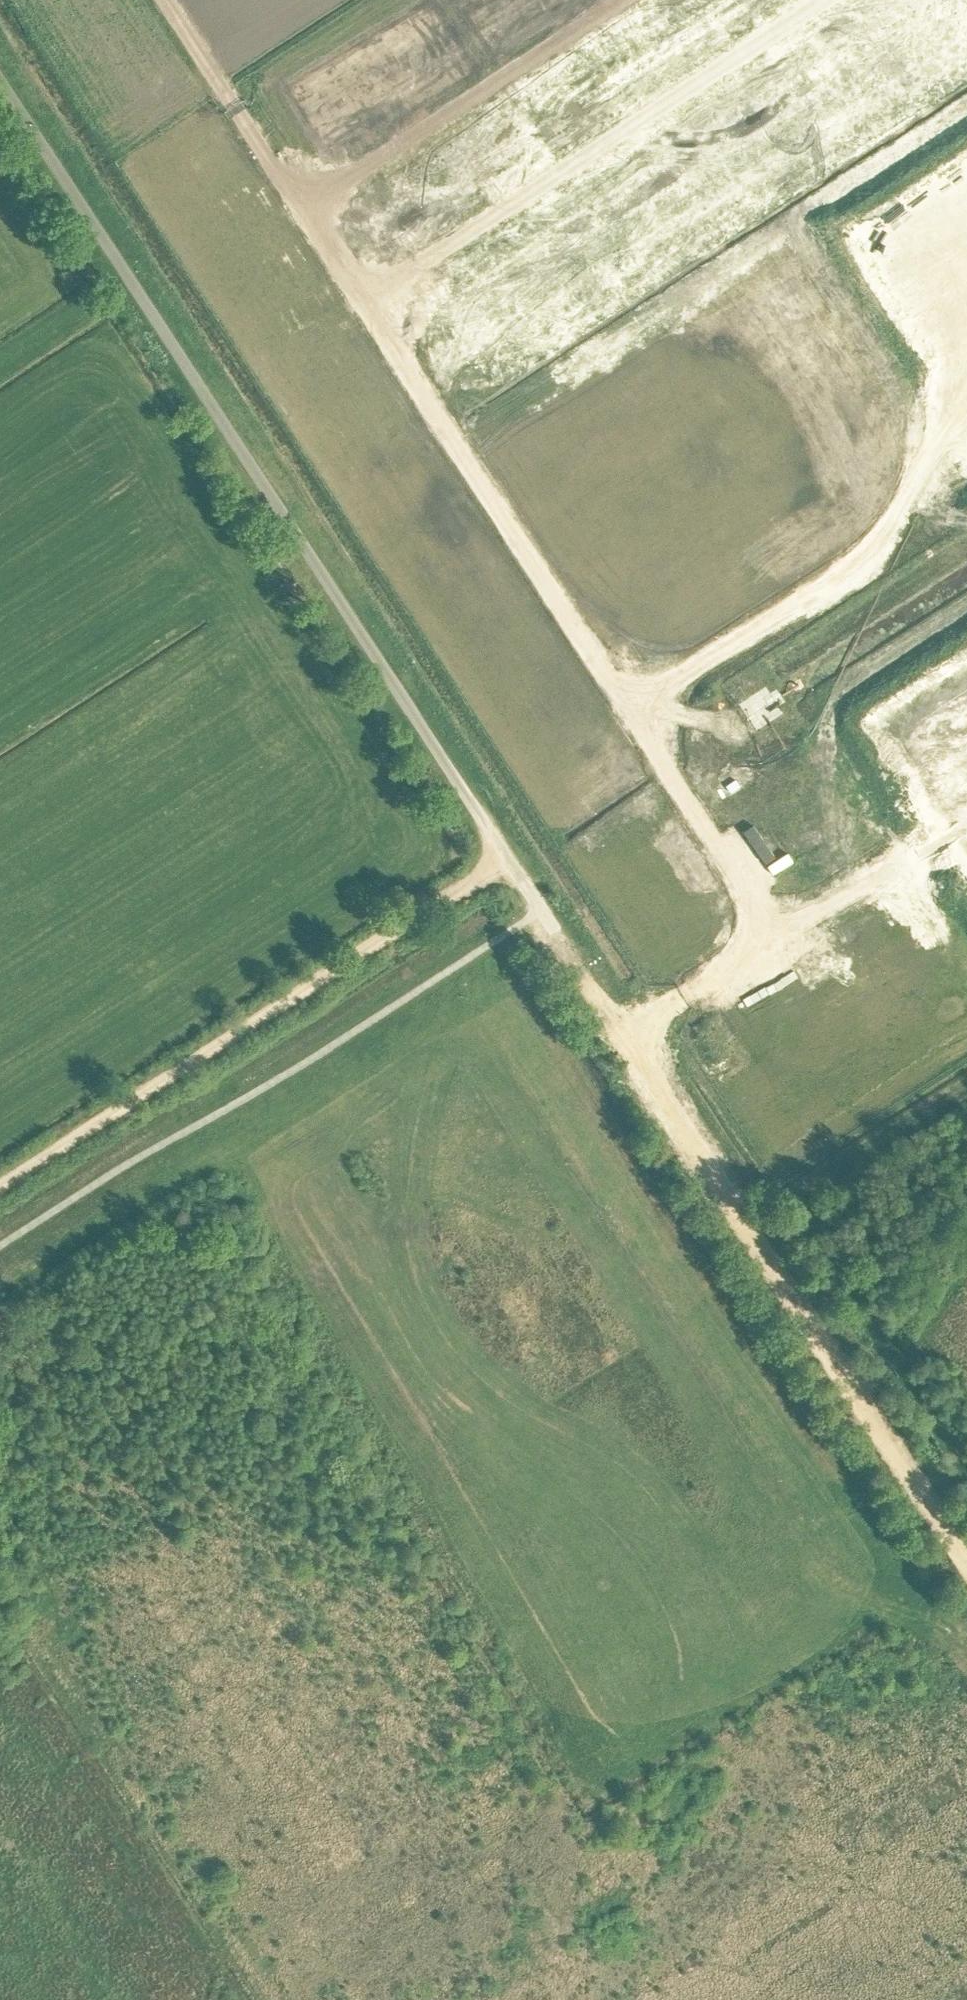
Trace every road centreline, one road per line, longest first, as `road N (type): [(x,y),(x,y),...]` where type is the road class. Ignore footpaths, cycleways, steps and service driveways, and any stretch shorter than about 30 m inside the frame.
road 1 (unclassified): [(770,1261),(0,81)]
road 2 (track): [(508,859),(0,1186)]
road 3 (track): [(625,712),(859,560),(910,485),(953,372)]
road 4 (track): [(966,1563),(770,1261)]
road 5 (track): [(771,939),(937,837)]
road 6 (track): [(212,72),(323,0)]

